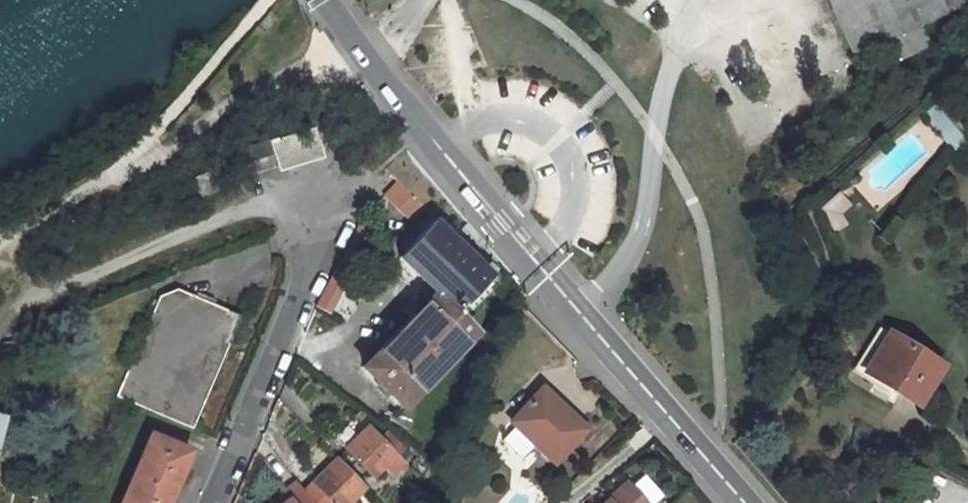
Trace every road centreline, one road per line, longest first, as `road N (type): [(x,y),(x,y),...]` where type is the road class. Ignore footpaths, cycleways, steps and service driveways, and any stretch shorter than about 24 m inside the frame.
road 1 (residential): [(221,502),(318,254),(307,189),(231,211),(50,291),(0,266)]
road 2 (tertiary): [(324,0),(413,119),(745,502)]

